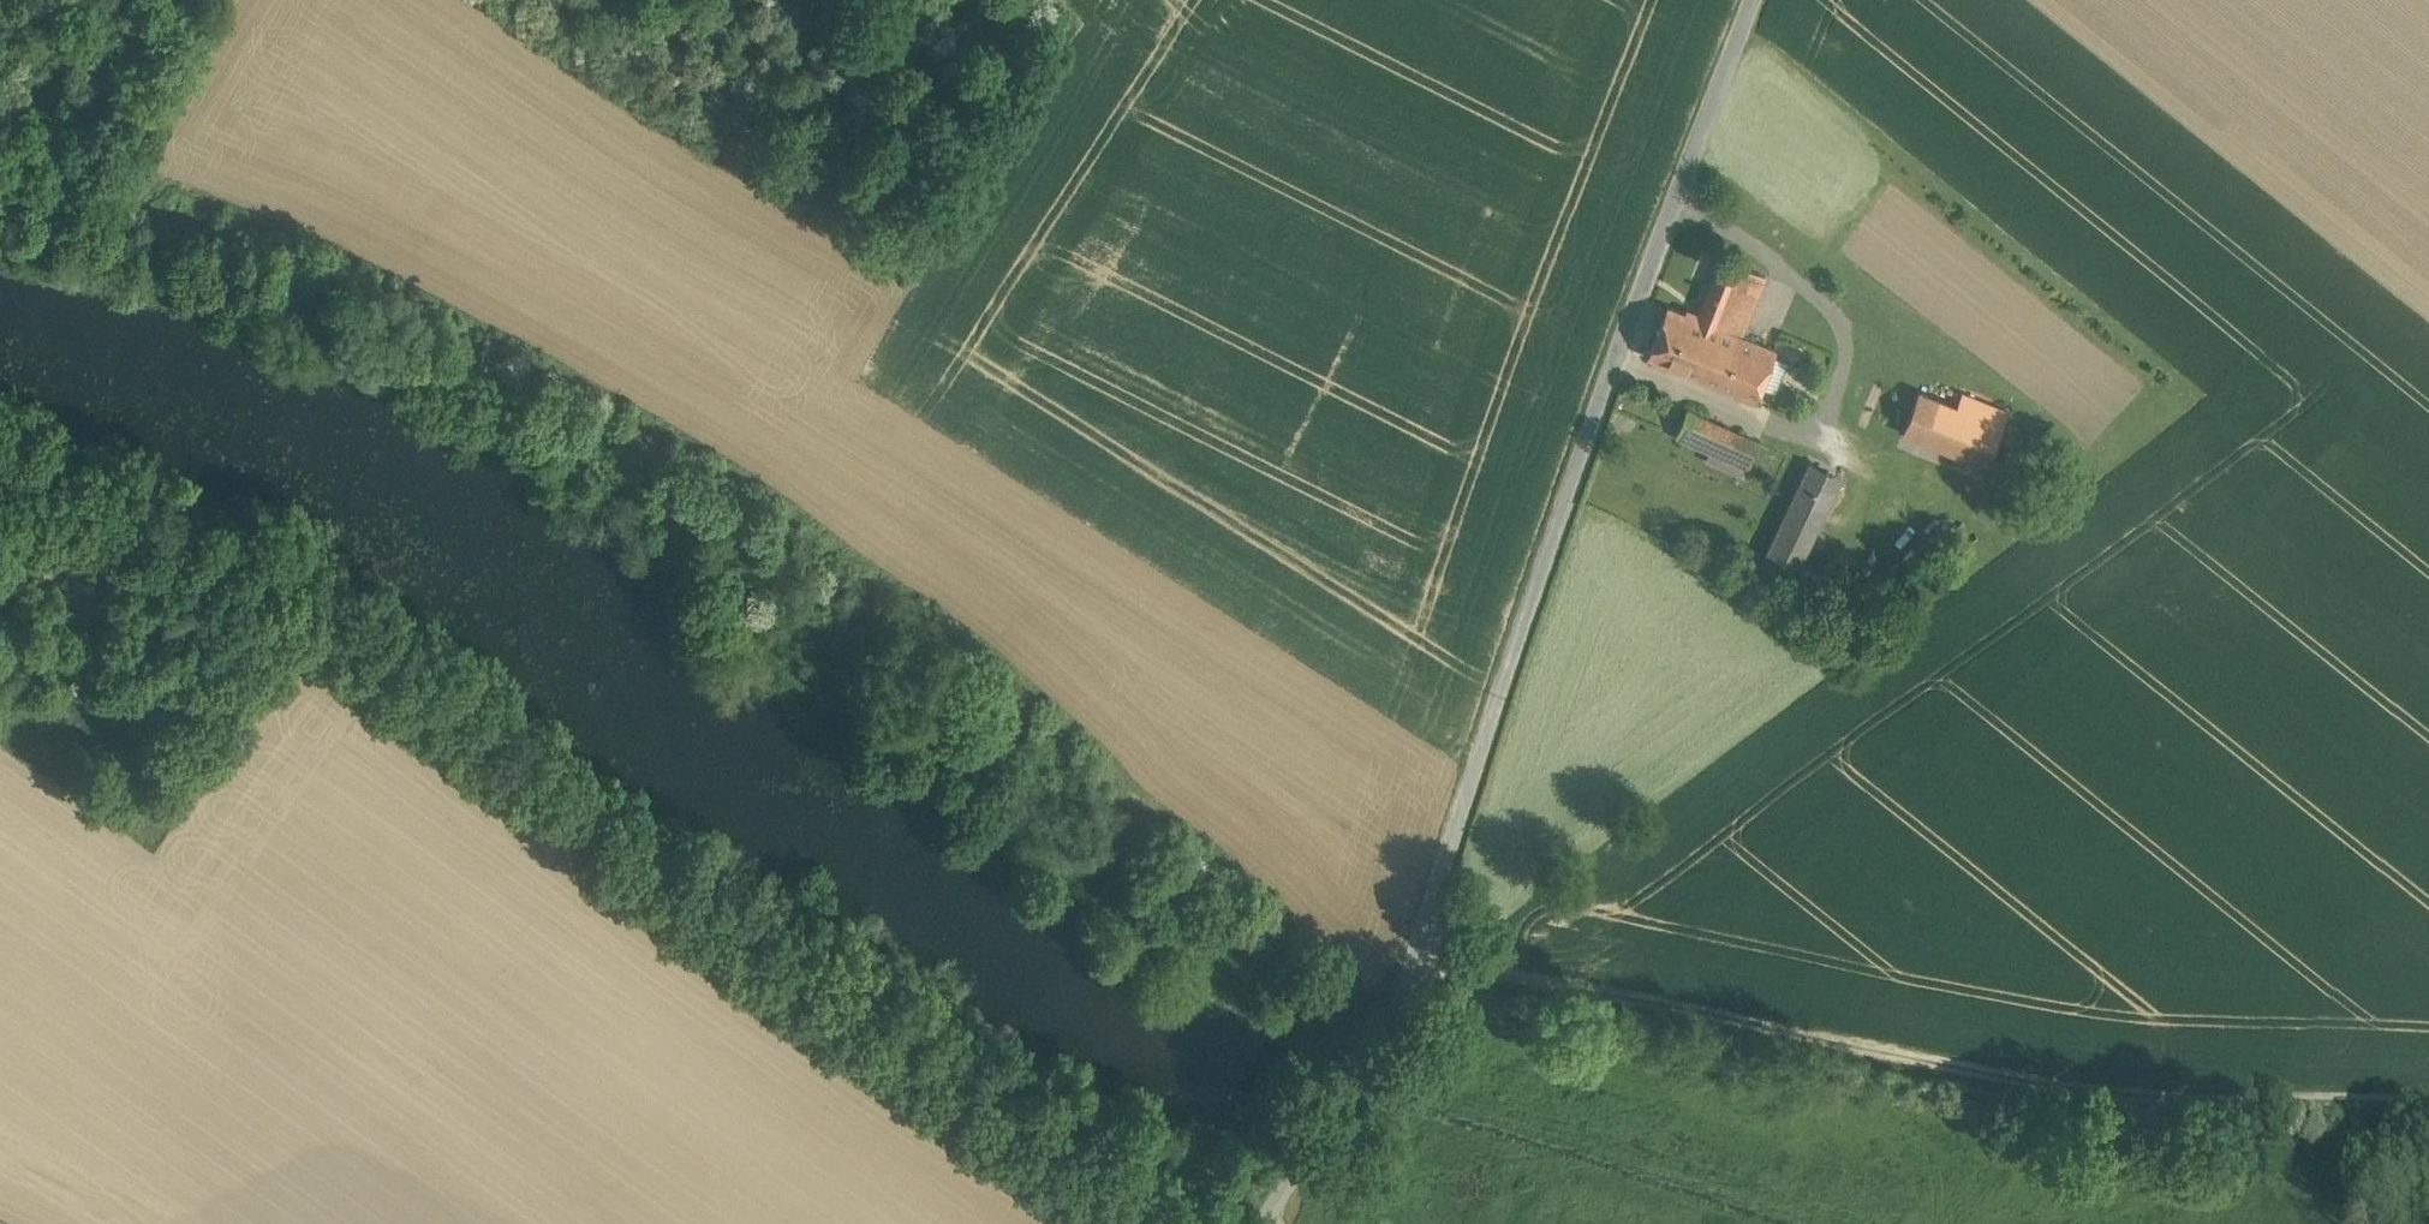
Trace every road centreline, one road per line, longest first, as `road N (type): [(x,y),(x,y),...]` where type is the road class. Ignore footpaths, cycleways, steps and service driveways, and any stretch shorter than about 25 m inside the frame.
road 1 (unclassified): [(1273,1223),(1410,995),(1564,502),(1752,0)]
road 2 (track): [(2428,1111),(2169,1104),(2052,1089),(1418,953)]
road 3 (track): [(0,589),(36,591),(57,577),(88,583),(104,618)]

